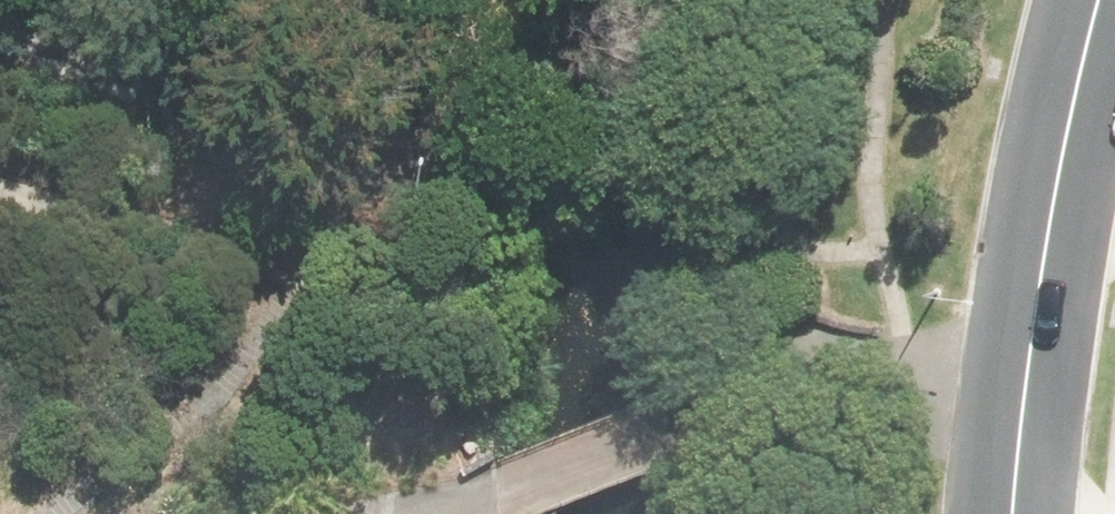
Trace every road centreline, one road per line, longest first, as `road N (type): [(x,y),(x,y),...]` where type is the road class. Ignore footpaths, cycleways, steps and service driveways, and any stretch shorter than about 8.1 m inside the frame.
road 1 (residential): [(1025,389),(908,358),(795,375),(453,513)]
road 2 (unclassified): [(1100,0),(1067,138),(1025,389)]
road 3 (residential): [(147,81),(0,22)]
road 4 (unclassified): [(1025,389),(1013,513)]

